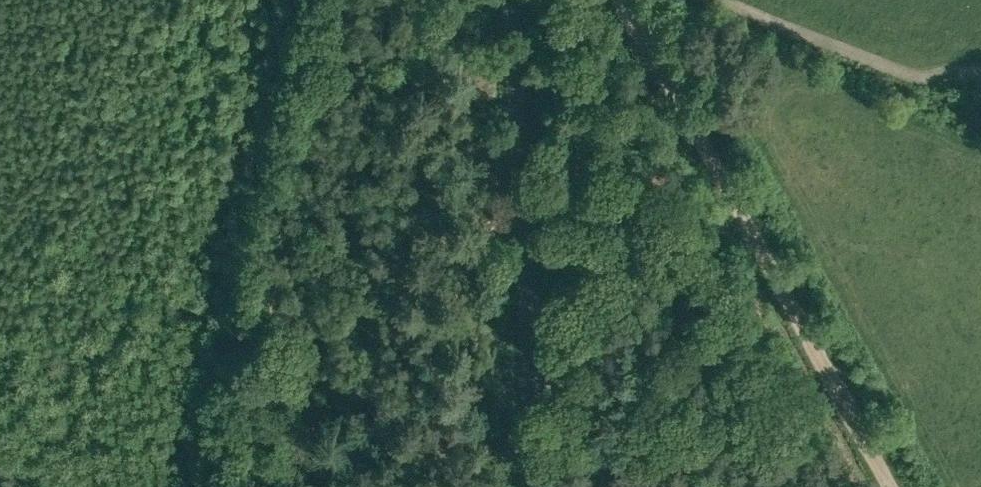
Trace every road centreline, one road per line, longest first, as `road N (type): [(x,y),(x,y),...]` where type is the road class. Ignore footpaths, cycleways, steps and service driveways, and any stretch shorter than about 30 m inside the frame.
road 1 (track): [(891,486),(627,0)]
road 2 (unclassified): [(540,486),(512,0)]

